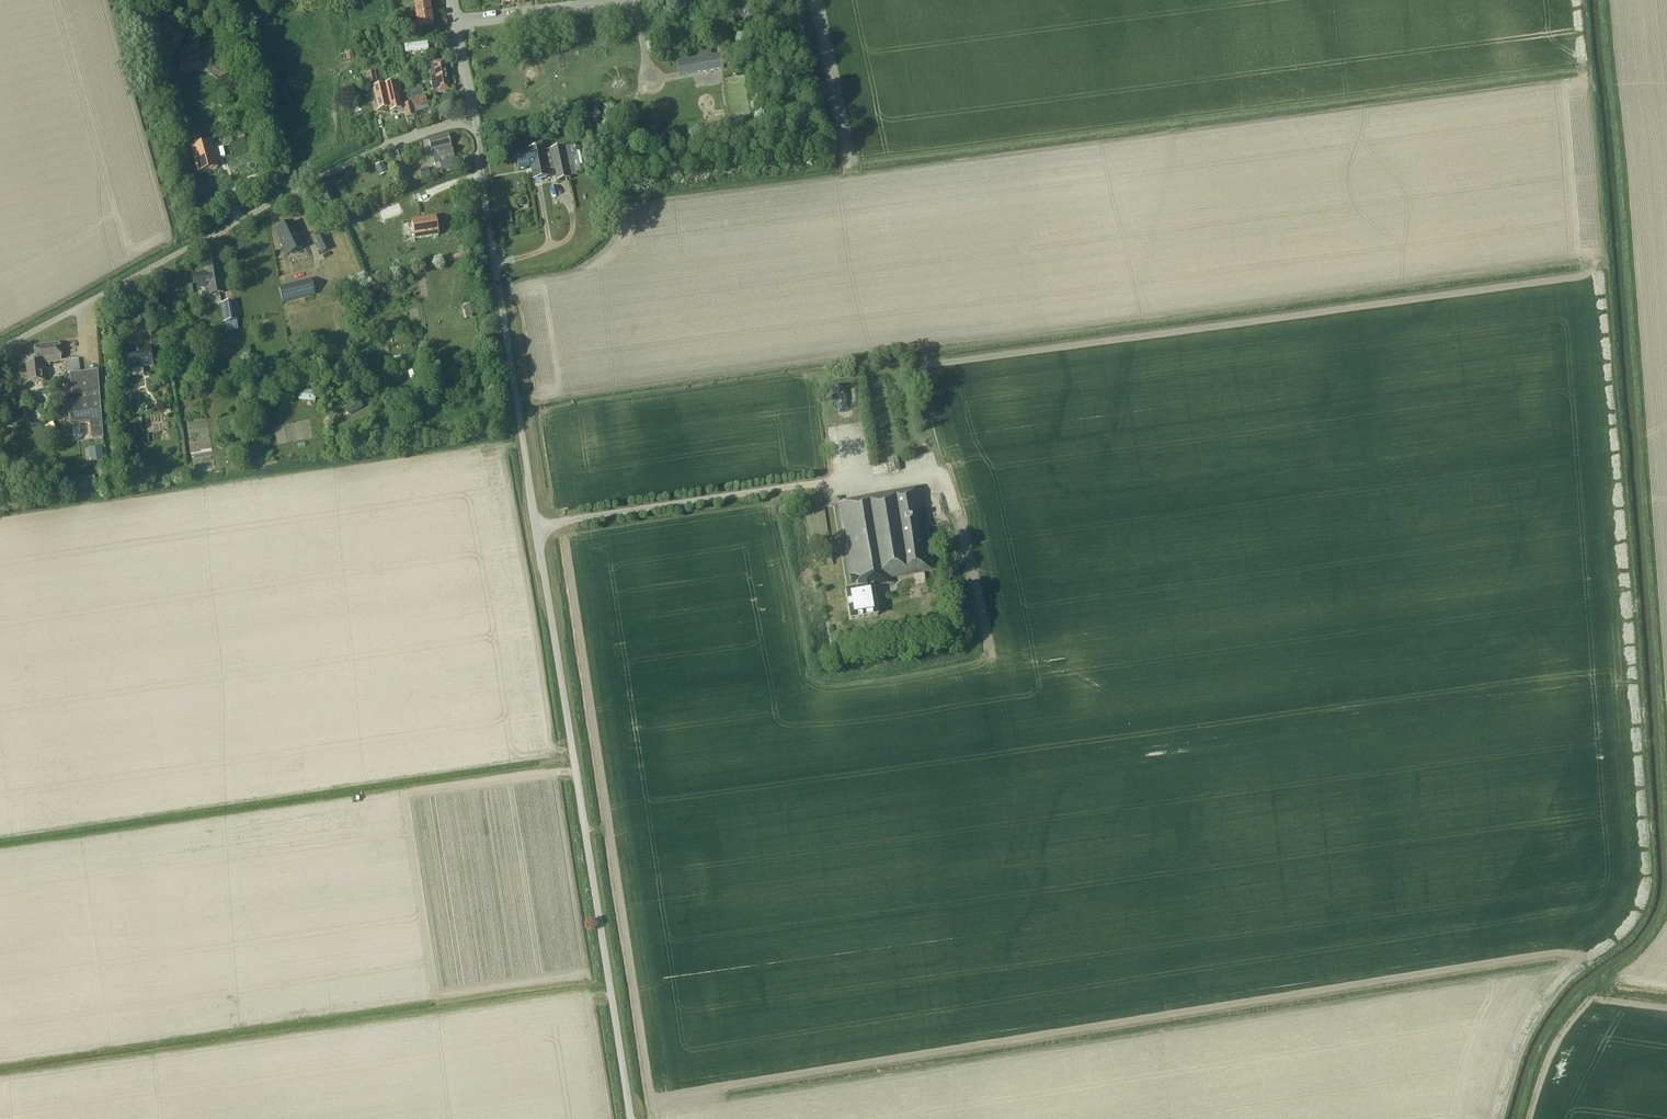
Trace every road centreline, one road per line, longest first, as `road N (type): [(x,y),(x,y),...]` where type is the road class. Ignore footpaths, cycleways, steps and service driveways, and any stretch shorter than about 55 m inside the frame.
road 1 (unclassified): [(631,1118),(470,121)]
road 2 (residential): [(0,350),(380,148),(470,121)]
road 3 (residential): [(454,26),(631,0)]

